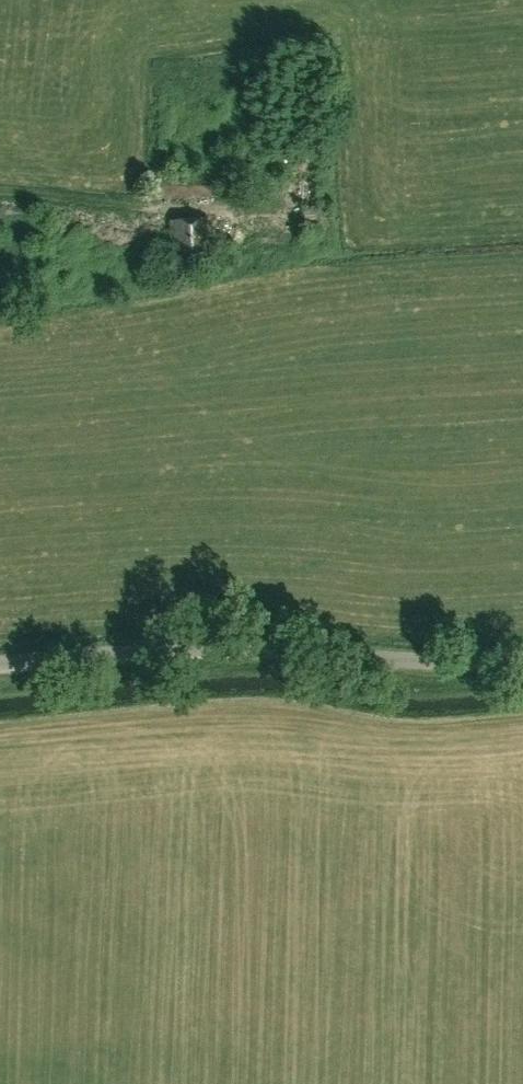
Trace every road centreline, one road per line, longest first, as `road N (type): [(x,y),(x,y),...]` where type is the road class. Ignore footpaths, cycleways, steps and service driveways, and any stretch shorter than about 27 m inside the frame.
road 1 (unclassified): [(522,658),(458,664),(218,649),(0,664)]
road 2 (track): [(157,205),(0,190)]

